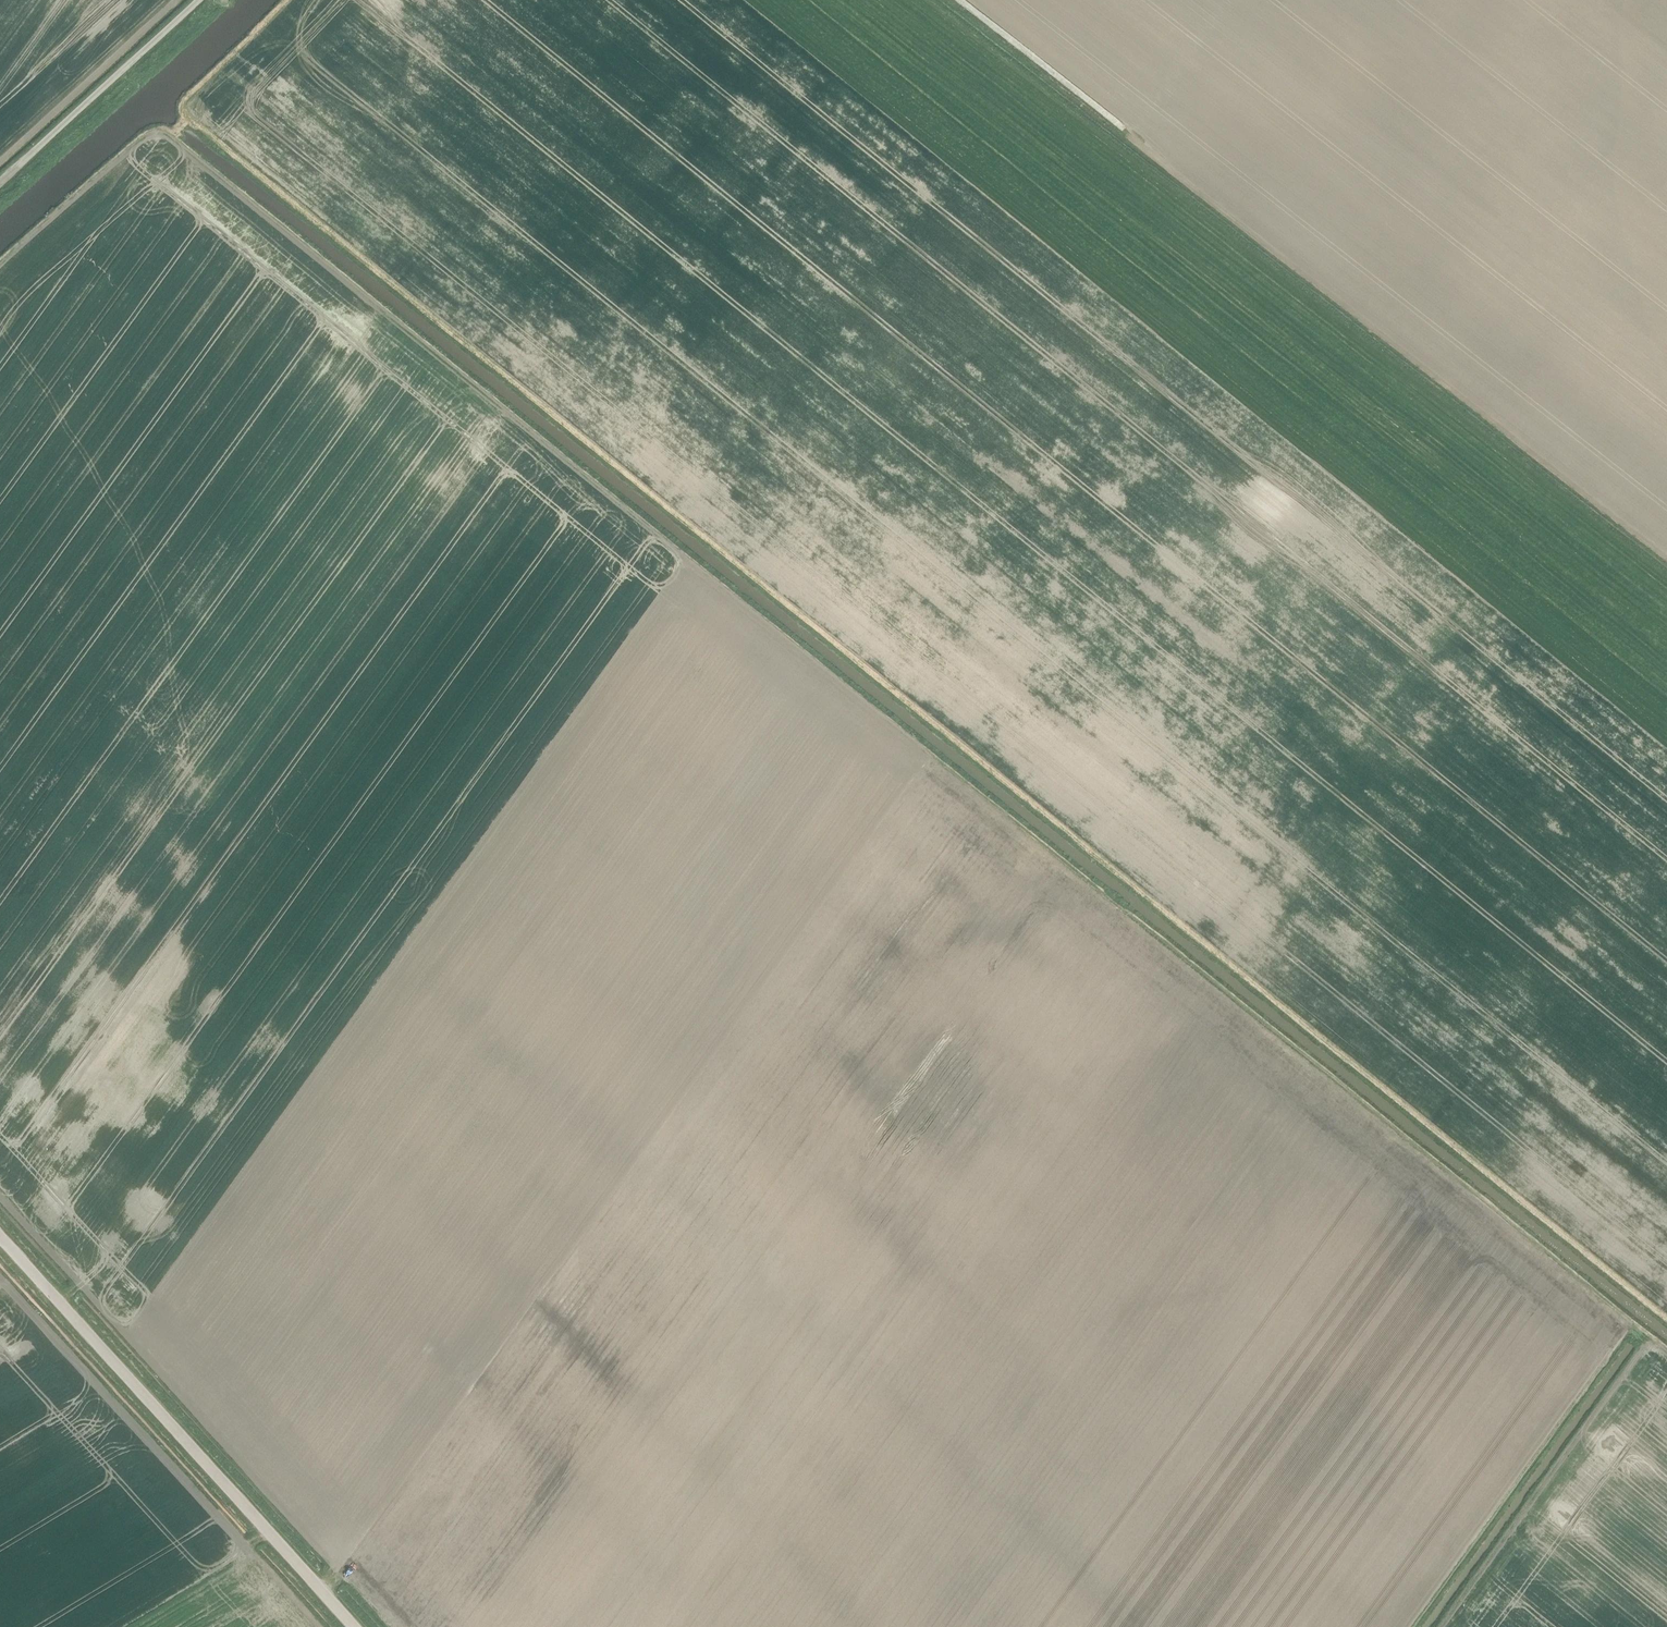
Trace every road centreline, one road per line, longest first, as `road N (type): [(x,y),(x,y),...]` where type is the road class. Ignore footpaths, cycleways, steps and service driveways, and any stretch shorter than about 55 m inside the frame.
road 1 (tertiary): [(348,1626),(0,1239)]
road 2 (unclassified): [(0,181),(199,0)]

